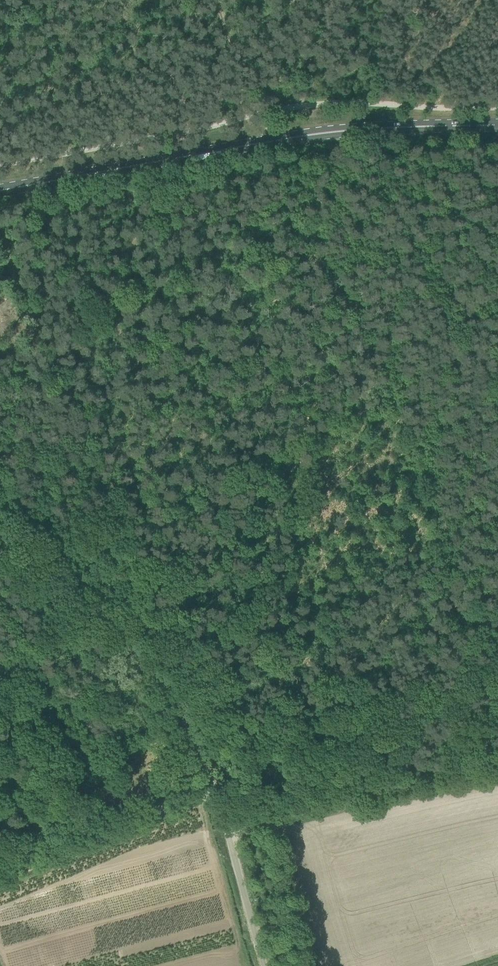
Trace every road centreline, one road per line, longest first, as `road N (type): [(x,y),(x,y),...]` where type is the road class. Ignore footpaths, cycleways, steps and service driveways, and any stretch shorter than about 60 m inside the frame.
road 1 (primary): [(0,191),(338,131),(497,125)]
road 2 (track): [(140,660),(151,647),(146,601),(0,238)]
road 3 (unclassified): [(228,833),(178,713),(140,660),(0,534)]
road 4 (unclassified): [(497,763),(228,833)]
road 5 (track): [(0,884),(215,798)]
road 6 (unclassified): [(264,965),(228,833)]

